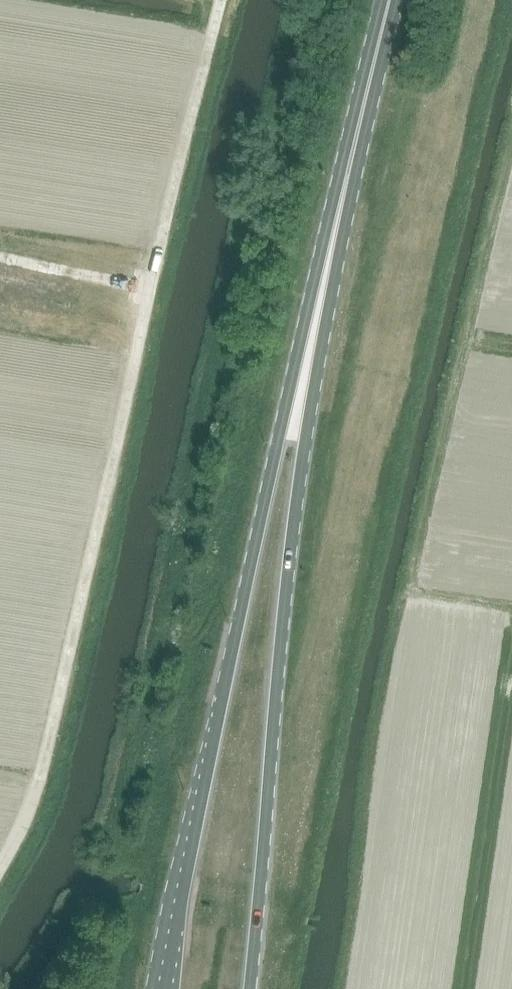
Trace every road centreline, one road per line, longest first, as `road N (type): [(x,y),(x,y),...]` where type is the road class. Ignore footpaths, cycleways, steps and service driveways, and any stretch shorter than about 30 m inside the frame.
road 1 (primary): [(352,160),(310,297),(165,988)]
road 2 (primary): [(250,988),(304,459),(352,160)]
road 3 (primary): [(352,160),(391,0)]

